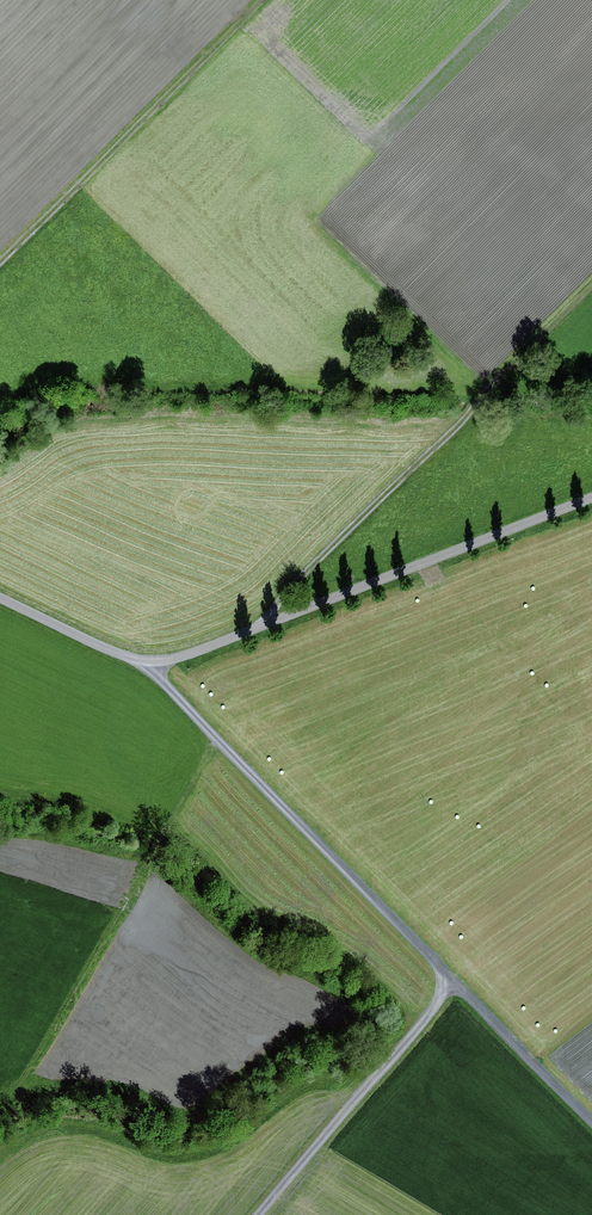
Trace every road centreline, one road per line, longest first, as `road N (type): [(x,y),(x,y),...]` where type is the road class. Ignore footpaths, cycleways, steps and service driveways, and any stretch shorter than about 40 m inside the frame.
road 1 (track): [(154,659),(161,678),(440,972),(435,1006),(259,1214)]
road 2 (unclassified): [(591,500),(190,654),(130,654),(0,597)]
road 3 (track): [(267,625),(301,578),(591,285)]
road 4 (track): [(265,0),(0,267)]
road 5 (track): [(440,972),(591,1125)]

